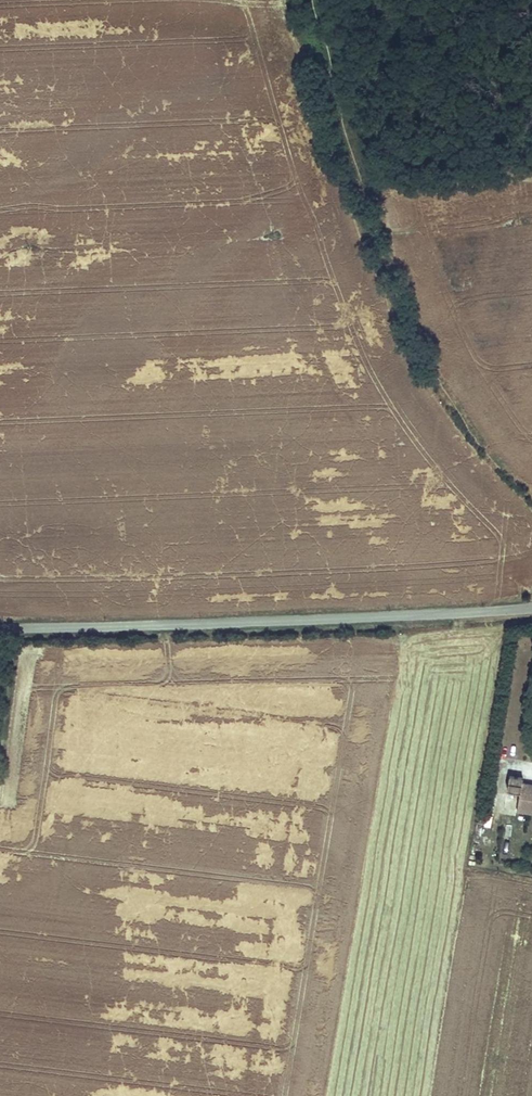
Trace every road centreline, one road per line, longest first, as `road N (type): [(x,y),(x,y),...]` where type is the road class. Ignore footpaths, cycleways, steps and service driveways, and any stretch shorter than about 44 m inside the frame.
road 1 (unclassified): [(531,606),(0,631)]

